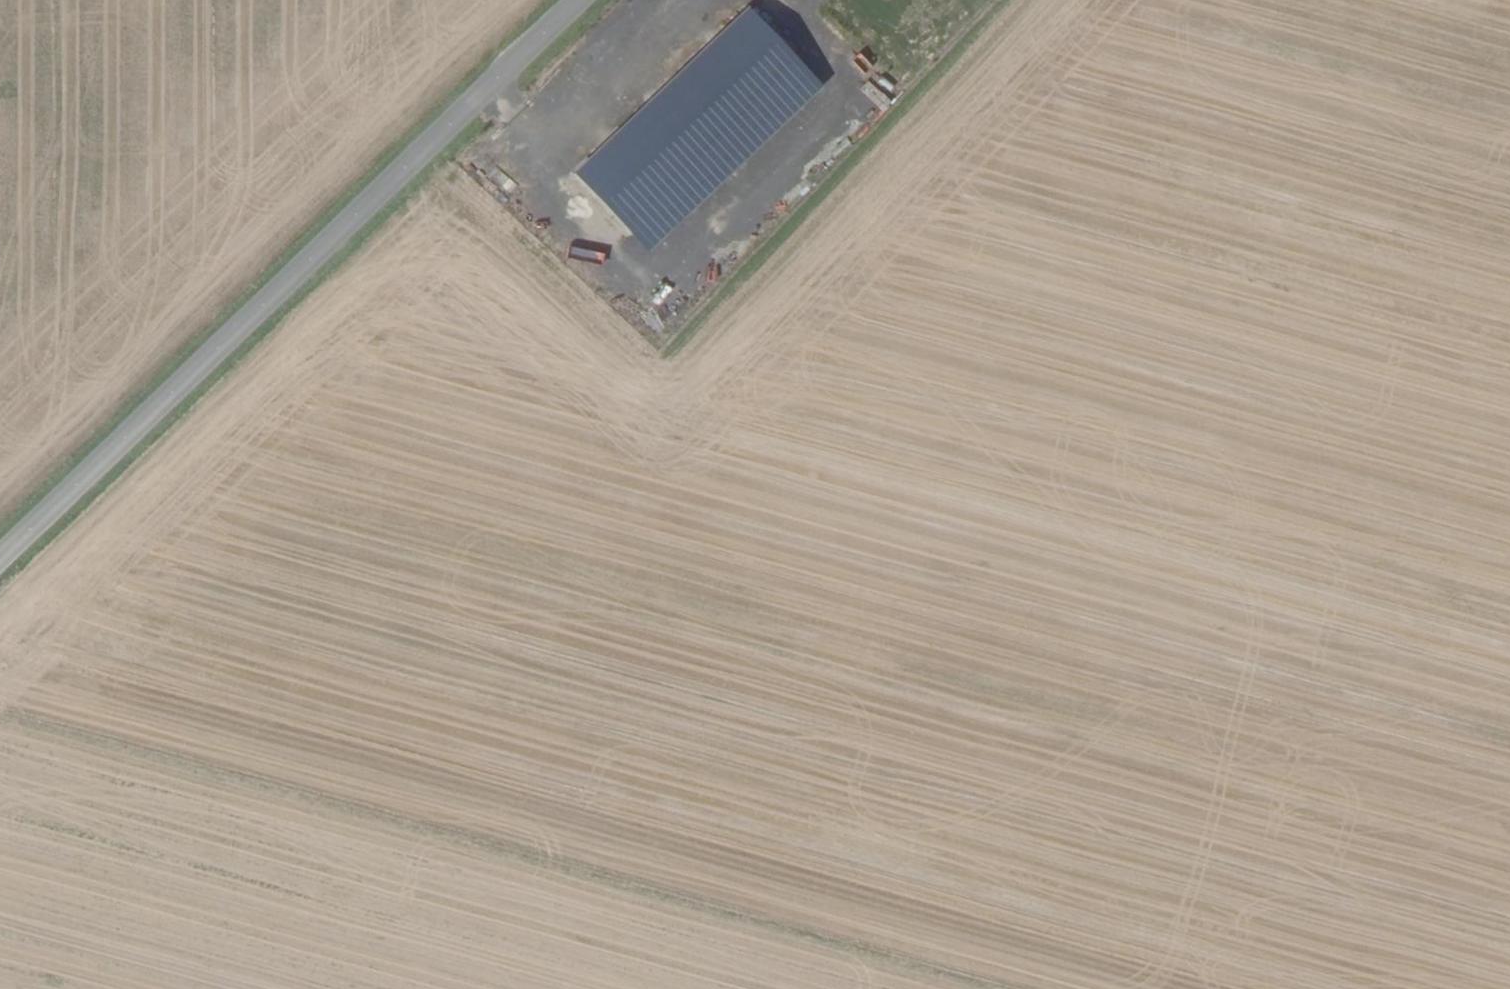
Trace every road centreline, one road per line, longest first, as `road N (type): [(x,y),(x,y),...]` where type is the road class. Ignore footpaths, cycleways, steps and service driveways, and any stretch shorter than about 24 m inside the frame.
road 1 (tertiary): [(0,552),(579,0)]

